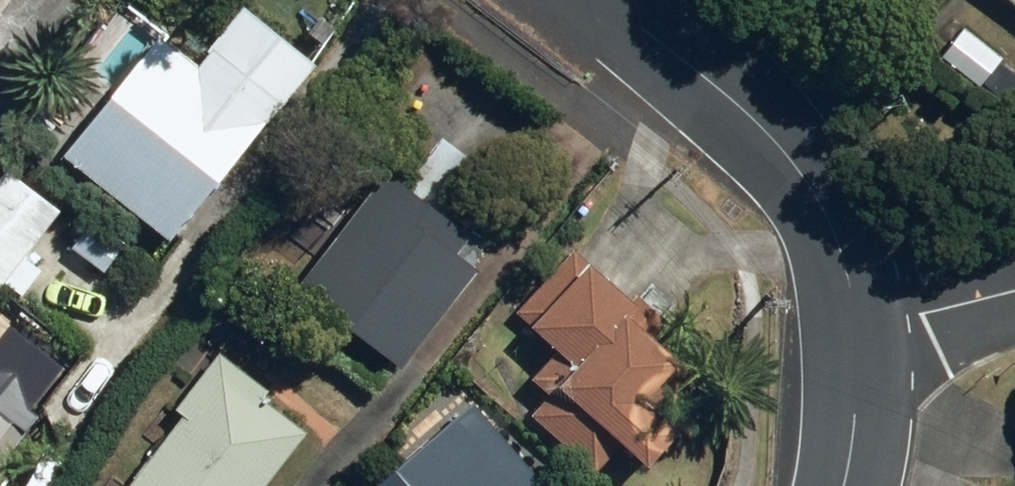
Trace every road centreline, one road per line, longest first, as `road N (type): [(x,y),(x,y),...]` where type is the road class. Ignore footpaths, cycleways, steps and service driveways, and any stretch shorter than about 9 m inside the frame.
road 1 (residential): [(603,0),(787,150),(831,220),(859,328)]
road 2 (residential): [(859,328),(1014,290)]
road 3 (residential): [(859,328),(844,485)]

